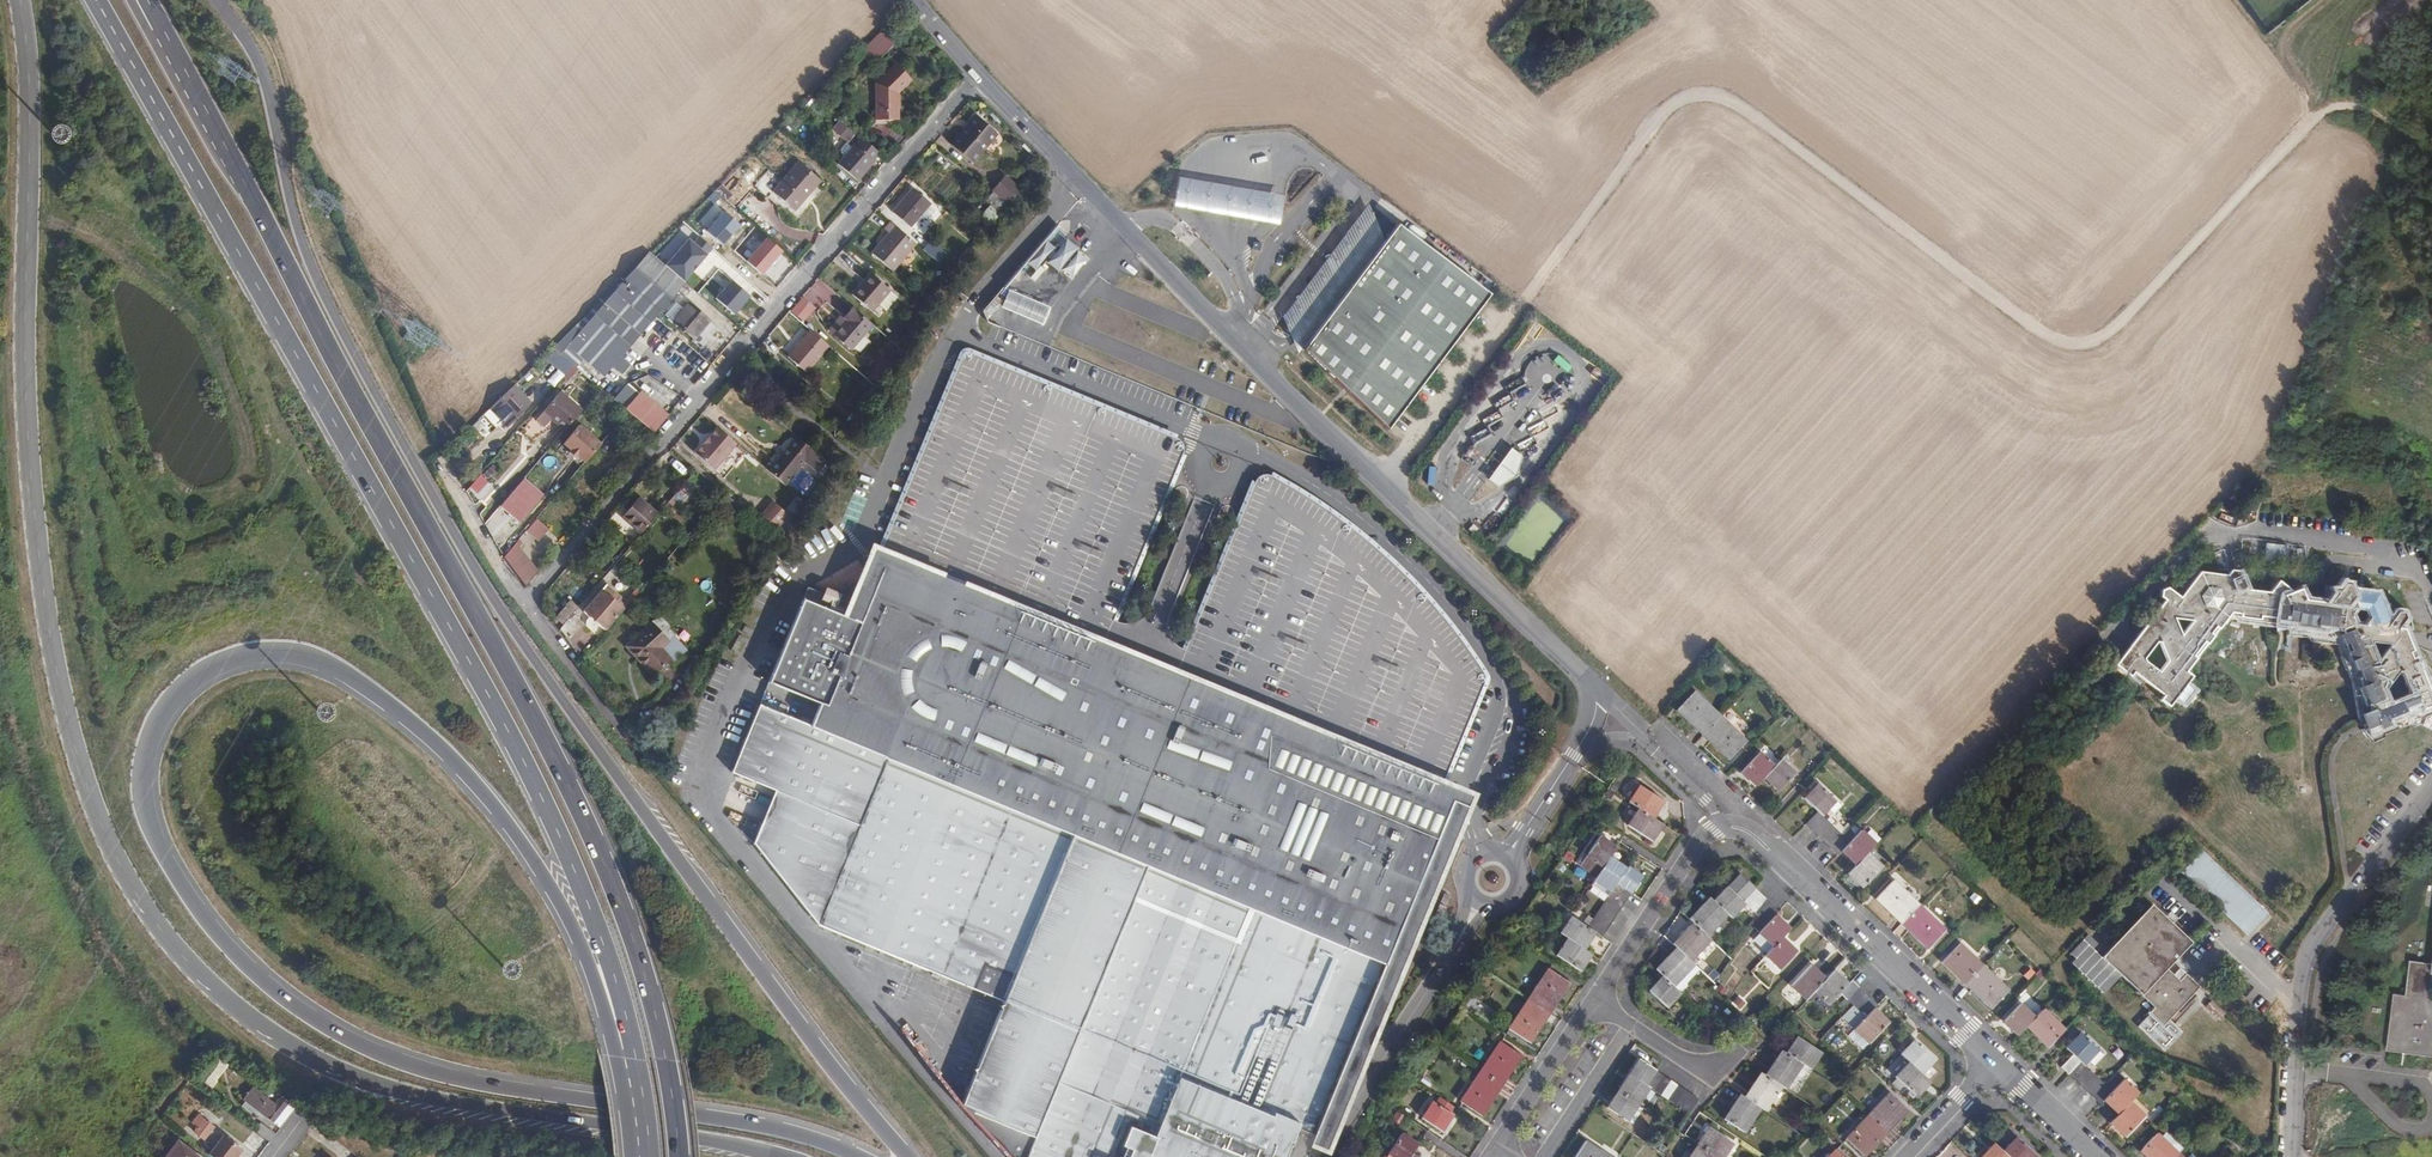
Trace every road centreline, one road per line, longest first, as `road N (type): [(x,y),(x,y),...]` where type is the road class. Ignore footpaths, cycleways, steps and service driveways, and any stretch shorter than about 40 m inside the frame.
road 1 (primary): [(20,0),(29,80),(26,397),(45,601),(88,791),(155,922),(246,1014),(301,1051),(373,1083),(787,1156)]
road 2 (unclassified): [(2431,162),(2363,113),(2341,108),(2313,120),(2115,336),(2085,354),(1729,99),(1698,95),(1668,106),(1381,487)]
road 3 (primary): [(623,1105),(403,1063),(331,1029),(244,965),(180,883),(144,804),(145,749),(176,693),(227,660),(273,651),(311,656),(354,679),(449,755),(508,823),(577,934),(605,1006),(623,1105)]
road 4 (primary): [(909,1156),(738,940),(470,564),(317,279),(290,202),(267,80),(218,0)]
road 5 (primary): [(97,2),(540,795),(626,1016),(653,1156)]
road 6 (primary): [(679,1156),(655,1011),(606,866),(221,138)]
road 7 (residential): [(978,80),(522,603)]
road 8 (tertiary): [(978,80),(1381,487)]
road 9 (unclassified): [(2294,1156),(2305,965),(2431,790)]
road 10 (residential): [(1719,817),(1497,1149)]
road 11 (unclassified): [(2431,596),(2425,579),(2380,551),(2213,529),(2112,632)]
road 12 (tertiary): [(1719,817),(1741,825),(1996,1060)]
road 13 (tertiary): [(1381,487),(1603,699)]
road 14 (primary): [(861,1156),(789,1132),(623,1105)]
road 15 (residential): [(522,603),(623,736)]
road 16 (primary): [(221,138),(136,0)]
road 17 (residential): [(522,603),(446,465)]
road 18 (primary): [(221,138),(148,0)]
road 19 (tertiary): [(1996,1060),(2095,1156)]
road 20 (residential): [(1996,1060),(1905,1156)]
road 21 (track): [(2313,120),(2314,43),(2337,0)]

